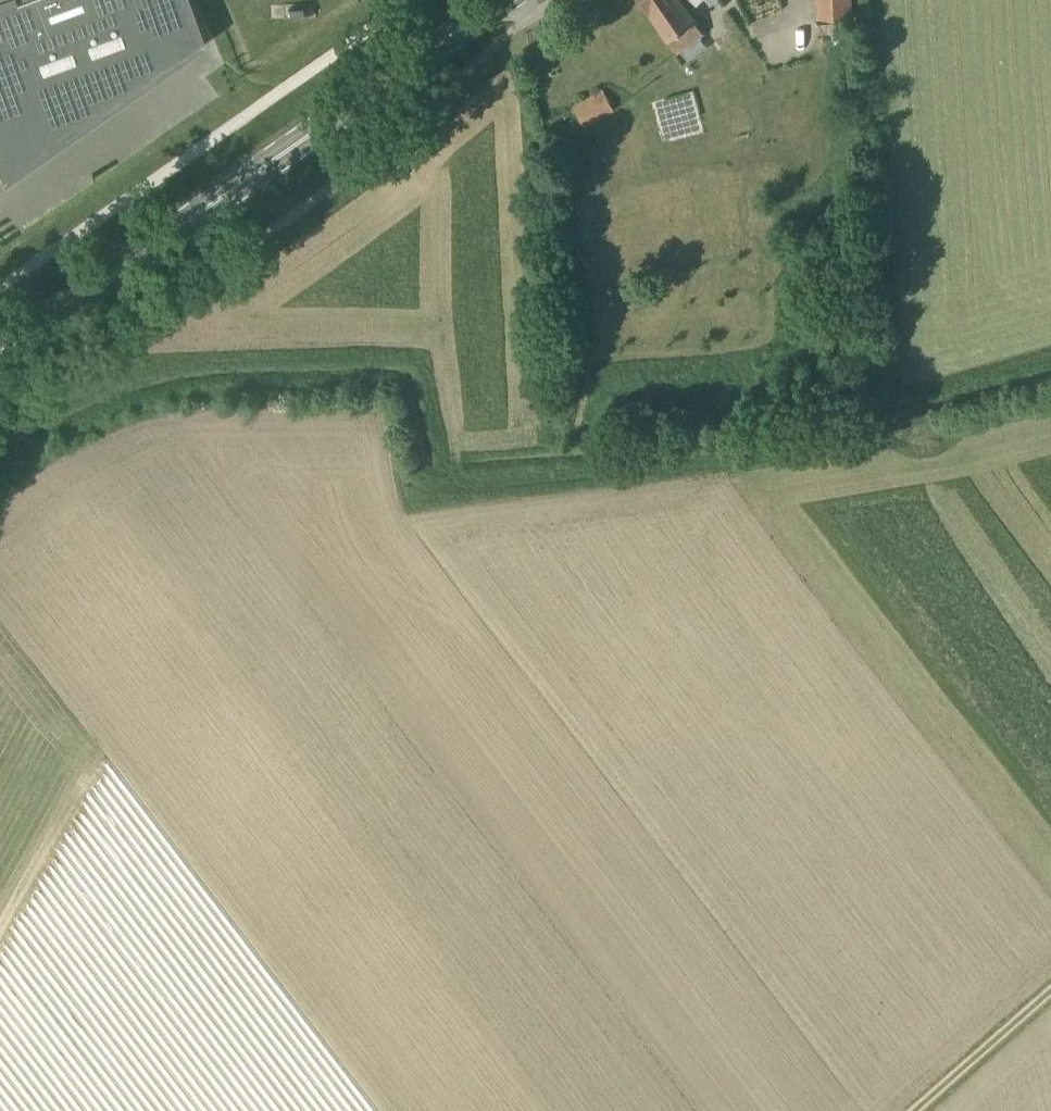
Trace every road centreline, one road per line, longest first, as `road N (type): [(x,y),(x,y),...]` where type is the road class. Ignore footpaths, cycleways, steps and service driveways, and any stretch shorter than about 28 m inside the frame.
road 1 (primary): [(0,349),(505,0)]
road 2 (track): [(1050,995),(916,1110)]

